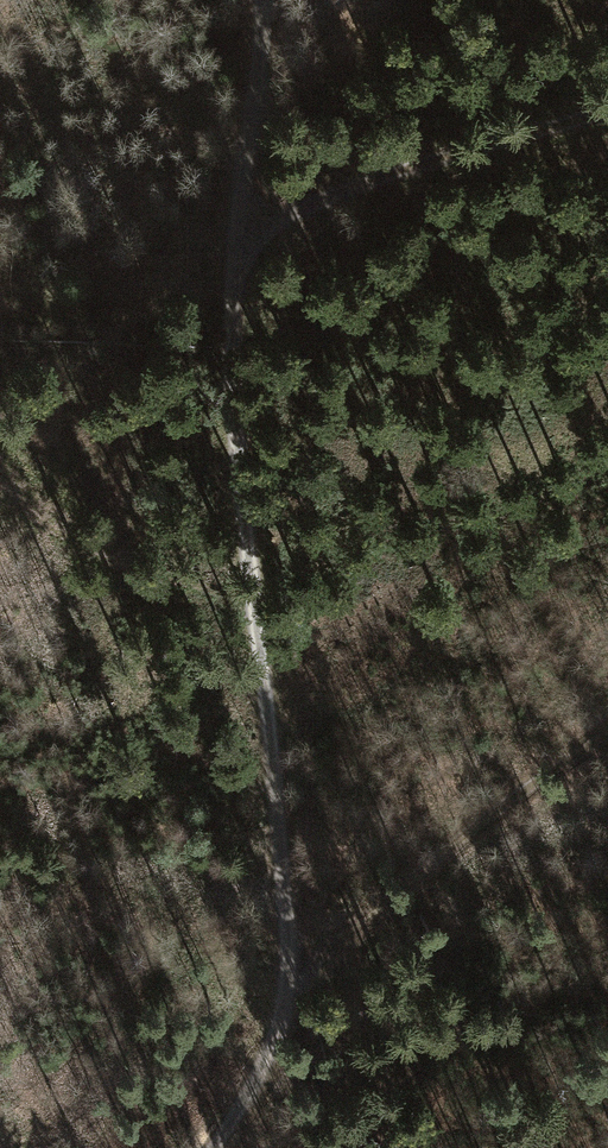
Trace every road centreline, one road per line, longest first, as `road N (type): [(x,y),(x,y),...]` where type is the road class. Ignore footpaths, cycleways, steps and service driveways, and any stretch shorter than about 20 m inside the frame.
road 1 (track): [(212,1147),(254,1081),(285,971),(245,222)]
road 2 (track): [(285,971),(607,735)]
road 3 (track): [(245,222),(607,112)]
road 4 (track): [(245,222),(257,0)]

